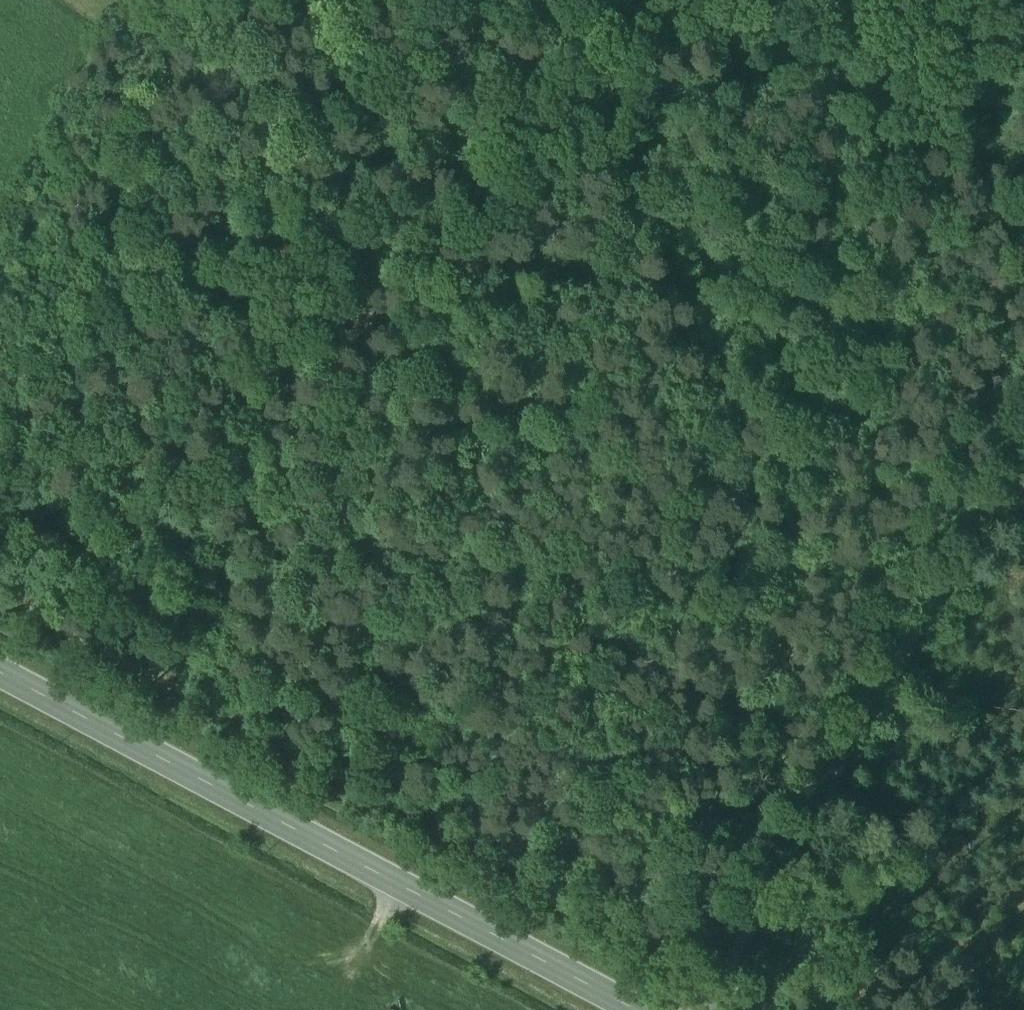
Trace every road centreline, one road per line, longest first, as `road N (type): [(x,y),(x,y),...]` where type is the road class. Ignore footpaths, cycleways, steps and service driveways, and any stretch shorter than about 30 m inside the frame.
road 1 (secondary): [(0,676),(634,1009)]
road 2 (track): [(703,1009),(1023,447)]

